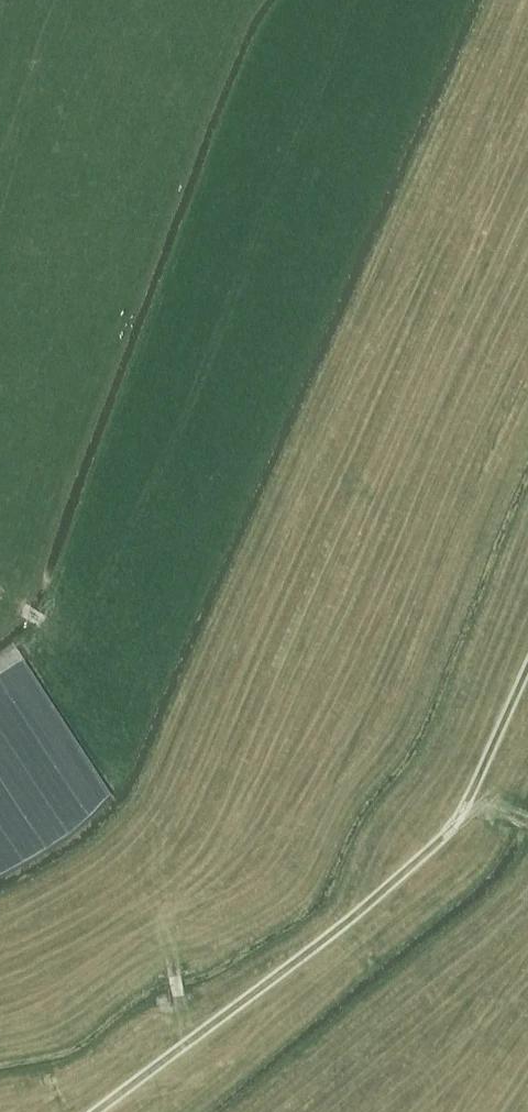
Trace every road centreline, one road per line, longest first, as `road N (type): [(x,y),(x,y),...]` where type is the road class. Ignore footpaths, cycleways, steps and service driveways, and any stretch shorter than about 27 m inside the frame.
road 1 (track): [(97,1111),(330,936),(447,835),(527,669)]

